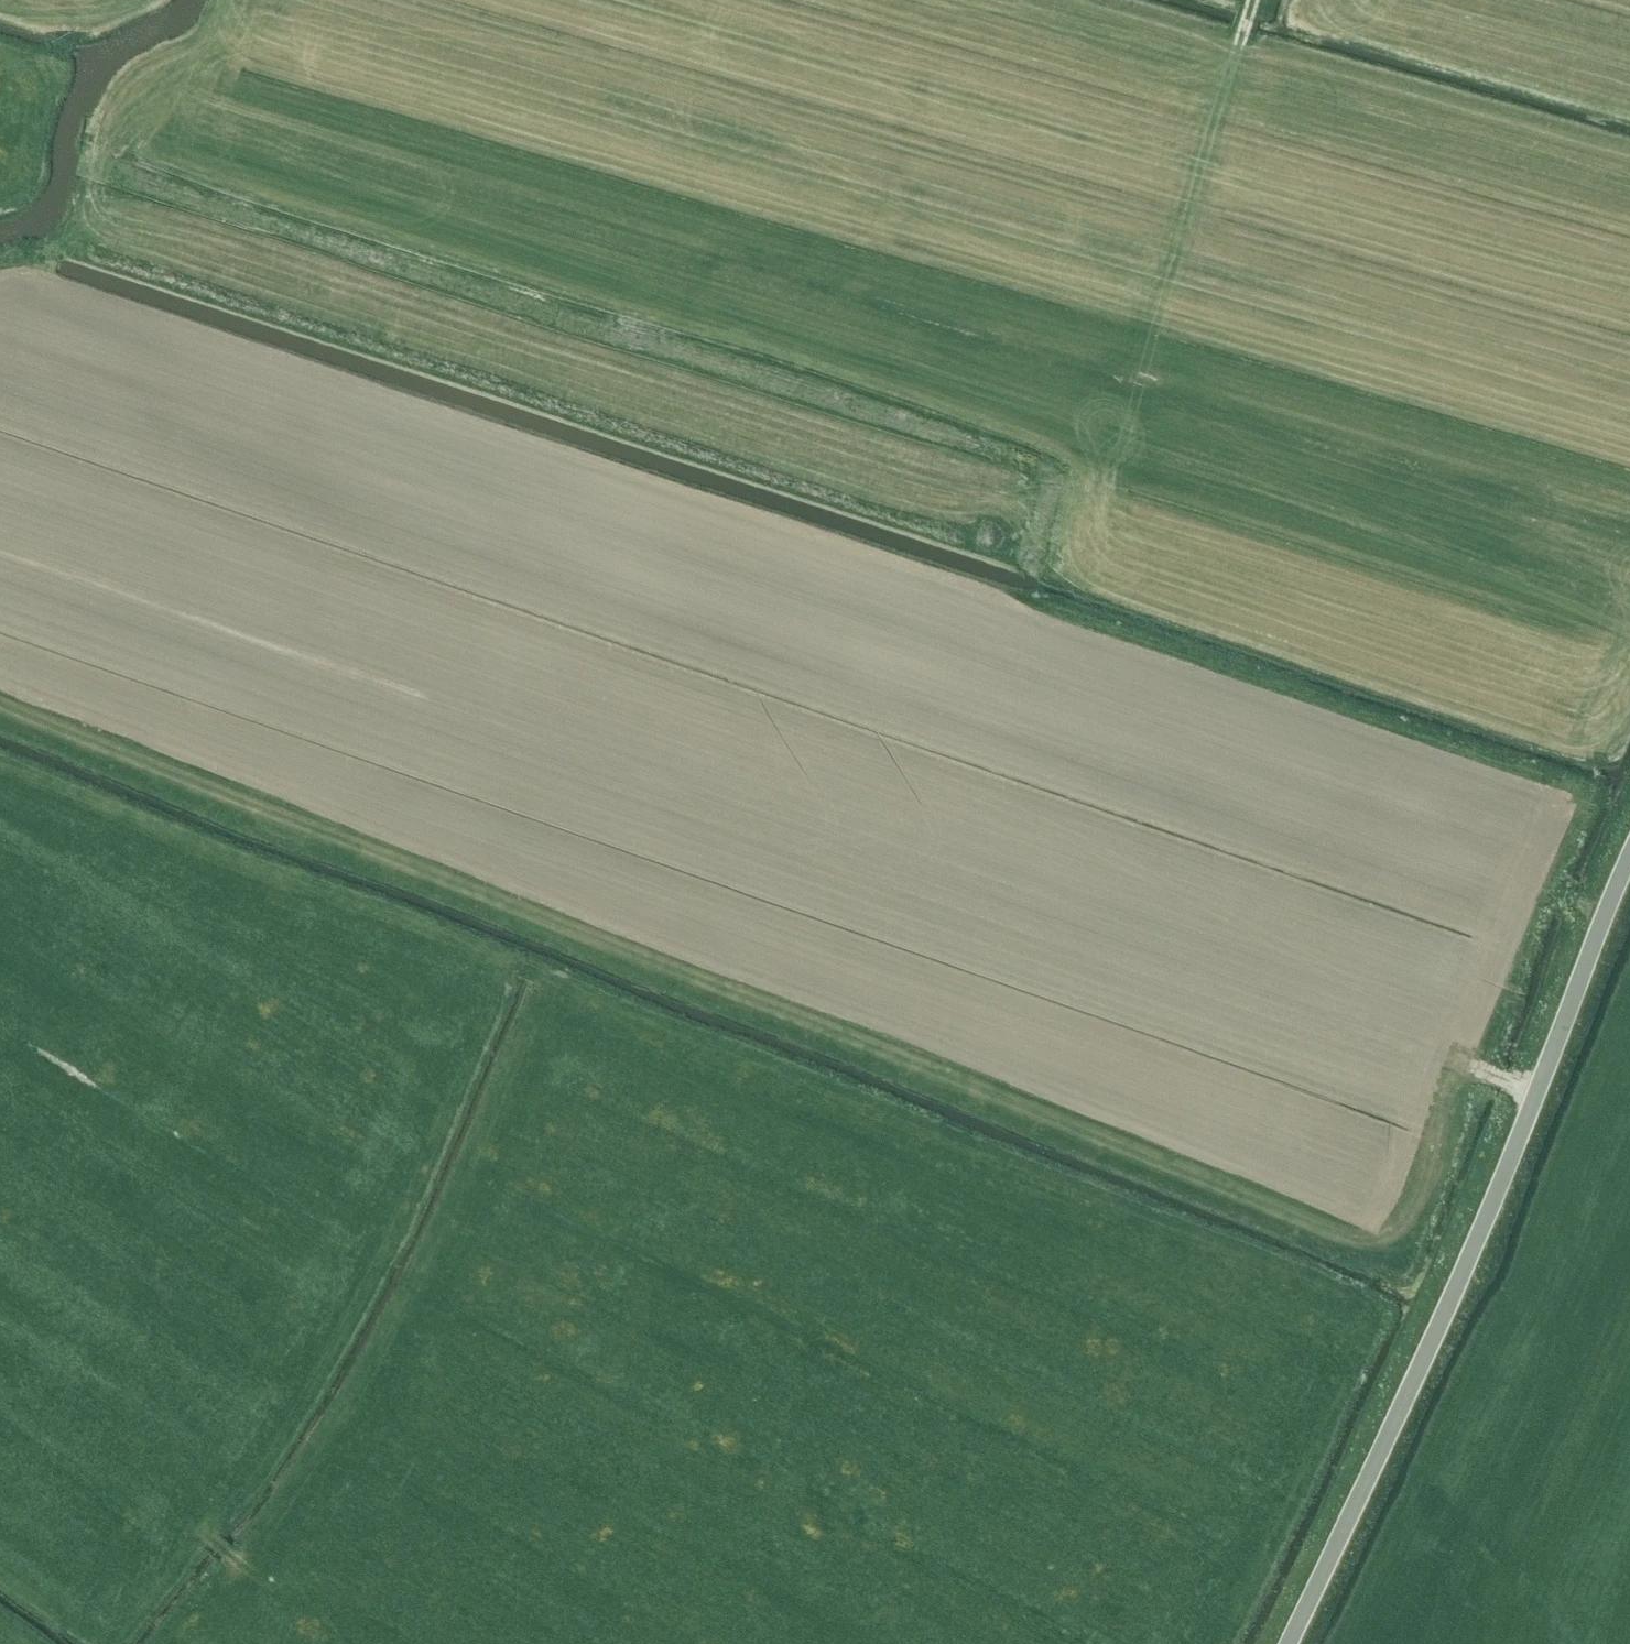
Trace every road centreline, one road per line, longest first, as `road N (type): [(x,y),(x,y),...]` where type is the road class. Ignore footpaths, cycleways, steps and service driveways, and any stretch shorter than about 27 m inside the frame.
road 1 (unclassified): [(1288,1643),(1413,1384),(1629,858)]

